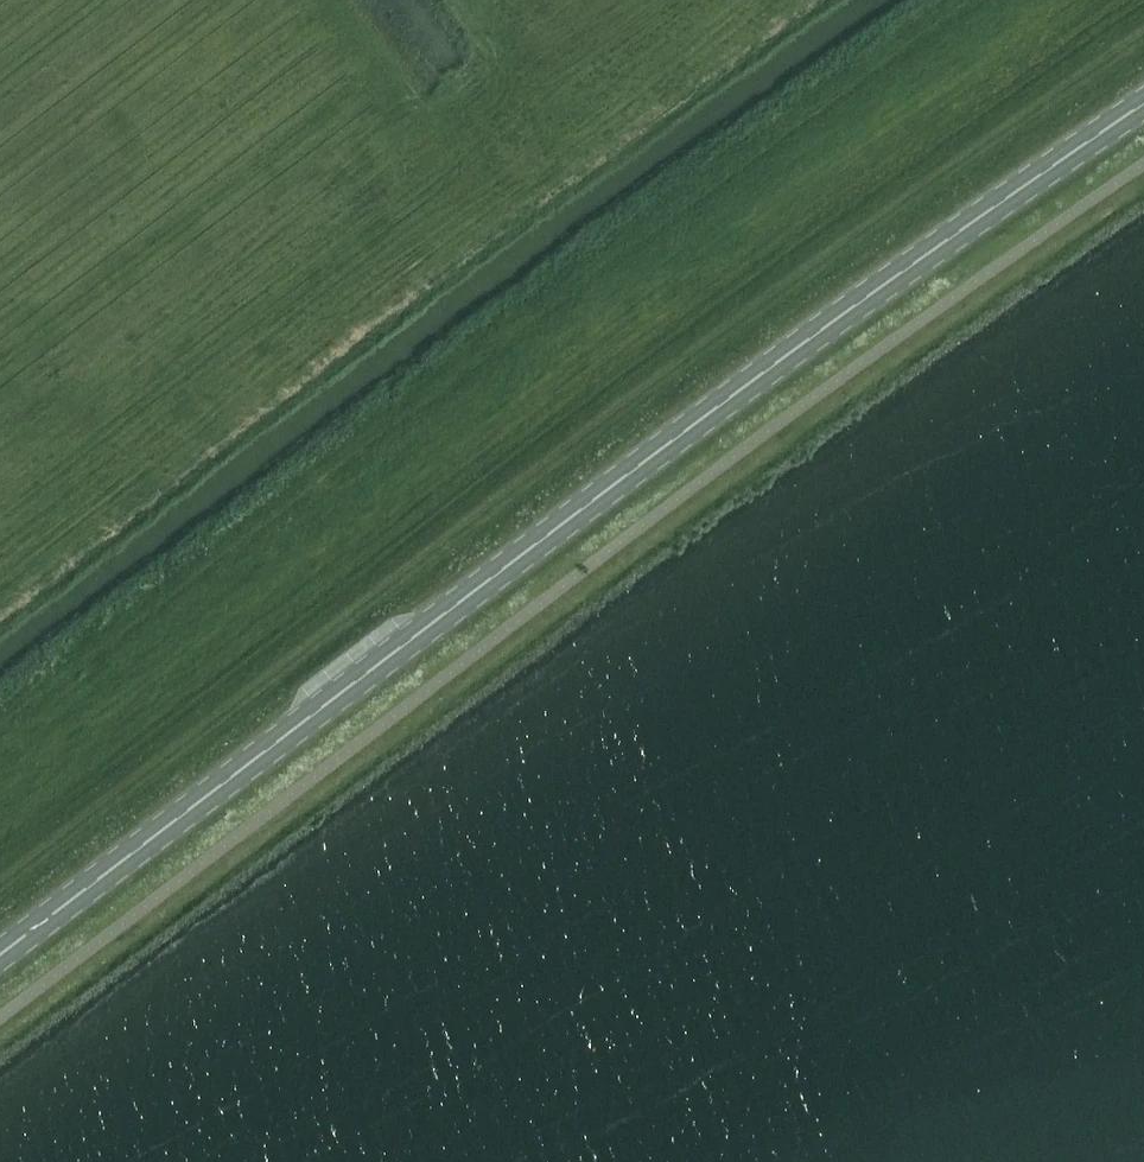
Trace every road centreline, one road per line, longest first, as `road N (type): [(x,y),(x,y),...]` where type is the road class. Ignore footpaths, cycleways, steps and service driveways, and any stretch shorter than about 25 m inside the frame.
road 1 (primary): [(0,956),(631,473),(1143,103)]

